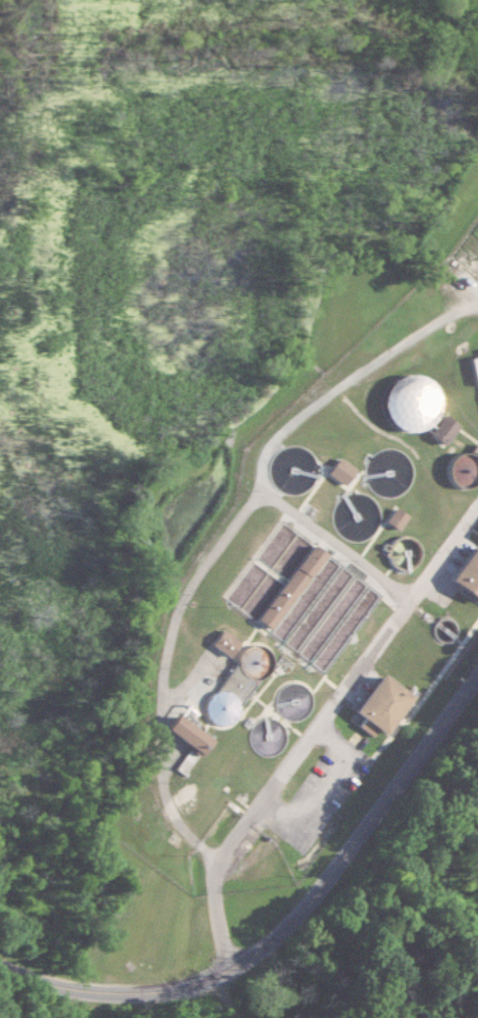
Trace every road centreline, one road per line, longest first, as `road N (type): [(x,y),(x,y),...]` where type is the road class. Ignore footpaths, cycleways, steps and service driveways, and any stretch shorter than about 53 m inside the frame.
road 1 (tertiary): [(0,959),(69,991),(120,997),(189,991),(261,966),(370,849),(477,702)]

